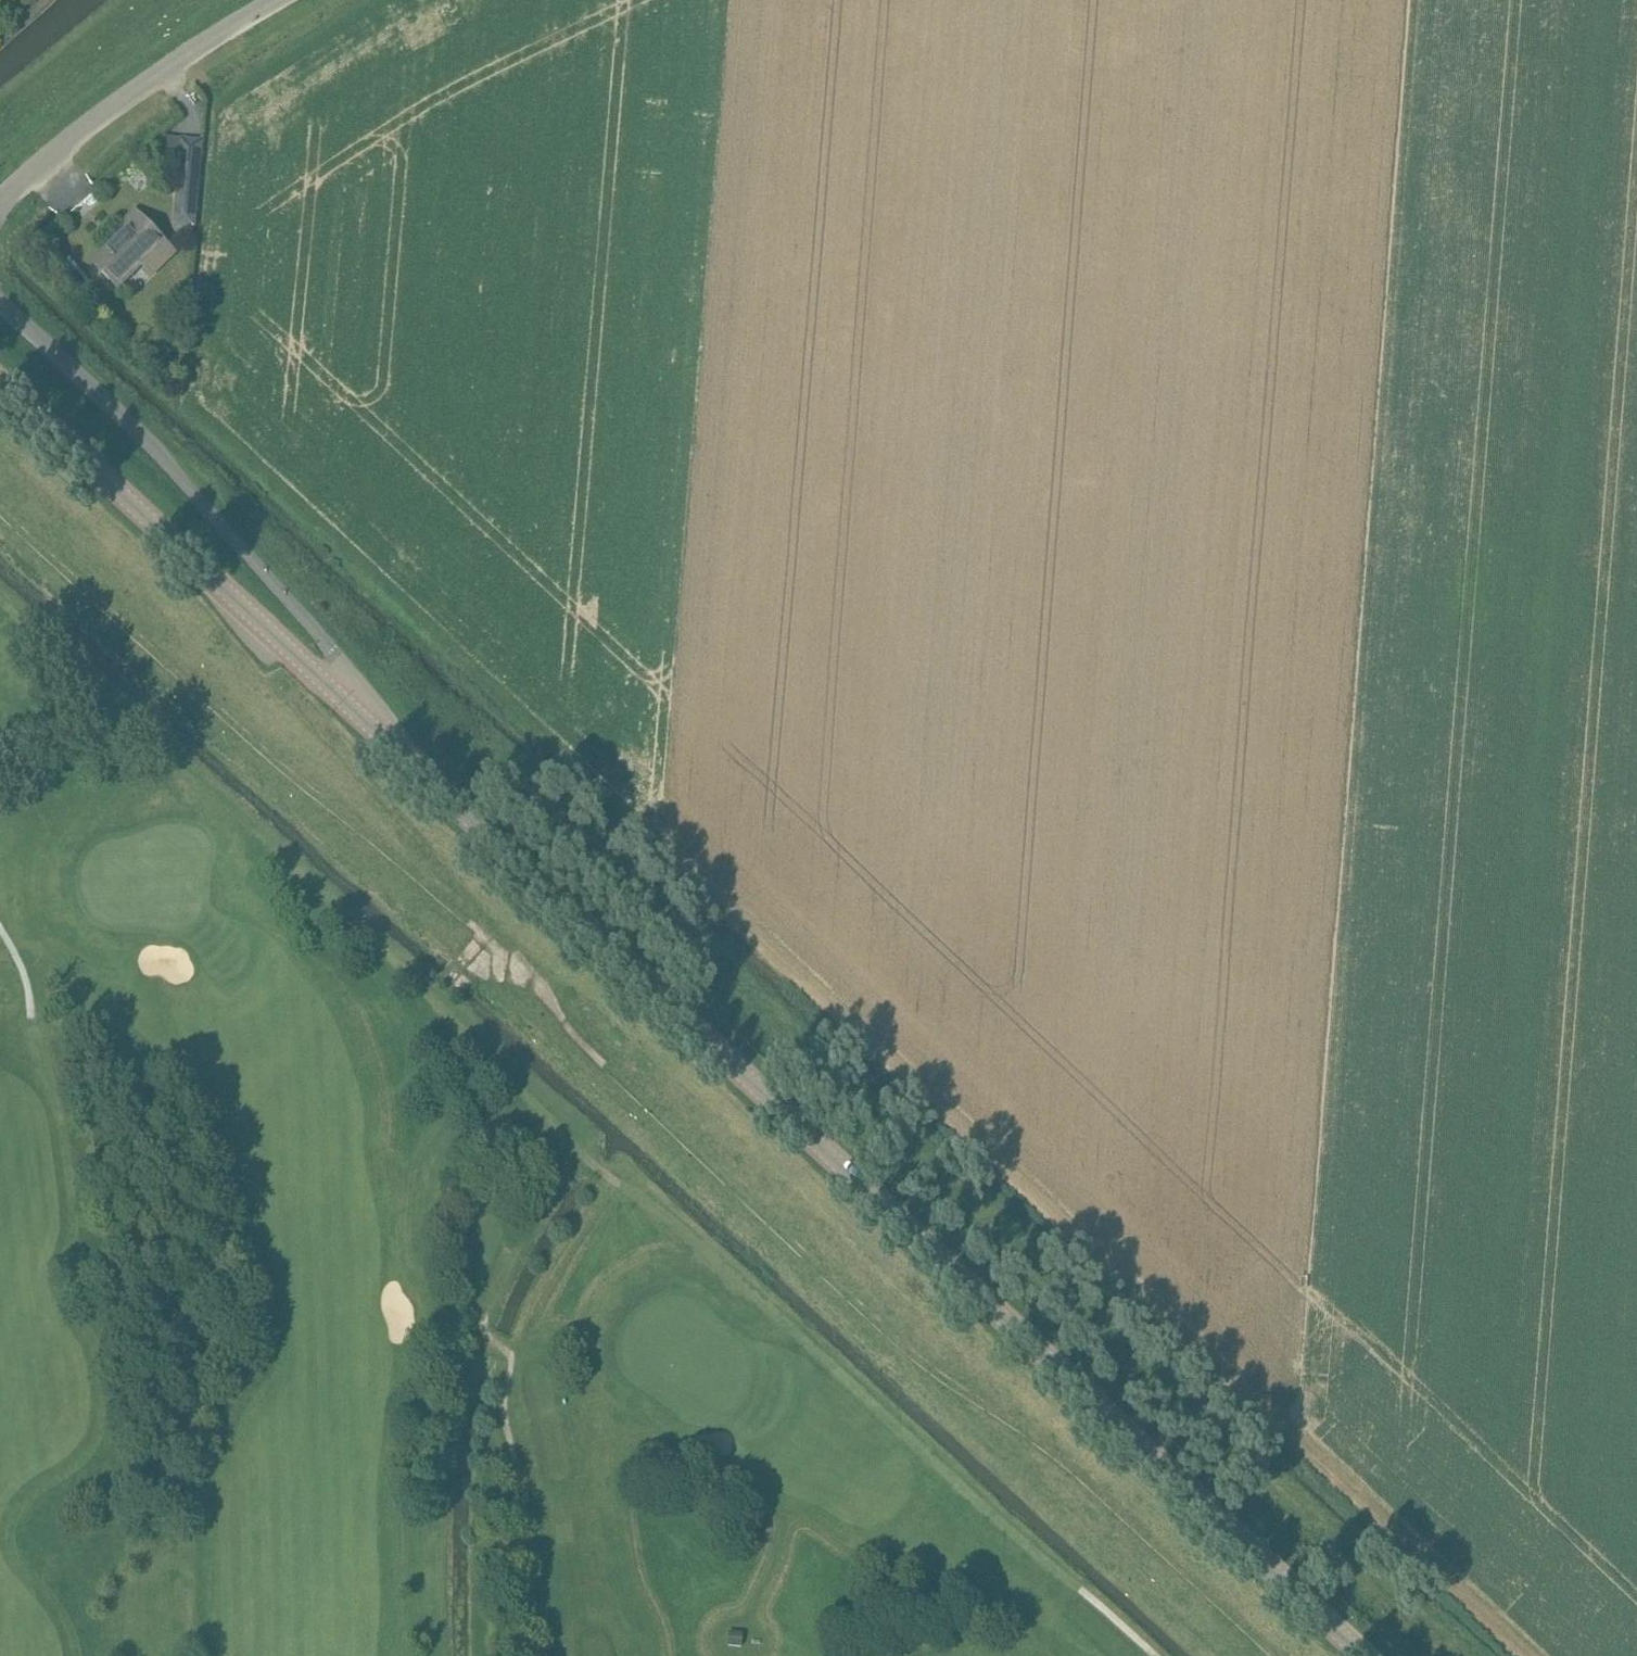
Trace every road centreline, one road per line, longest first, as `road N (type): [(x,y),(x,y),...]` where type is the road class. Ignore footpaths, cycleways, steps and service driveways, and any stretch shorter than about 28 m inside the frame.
road 1 (track): [(1227,1655),(0,487)]
road 2 (tertiary): [(1362,1655),(389,743)]
road 3 (unclassified): [(389,743),(332,652),(168,464),(0,304)]
road 4 (tertiary): [(389,743),(0,384)]
road 5 (unclassified): [(0,200),(119,103),(276,0)]

